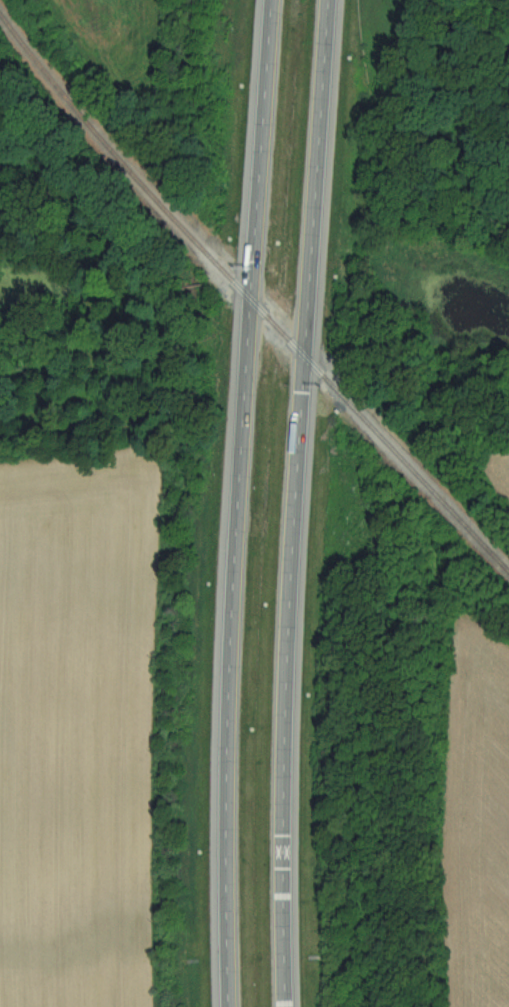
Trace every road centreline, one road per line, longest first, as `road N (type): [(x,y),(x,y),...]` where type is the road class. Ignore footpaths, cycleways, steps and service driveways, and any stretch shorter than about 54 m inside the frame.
road 1 (trunk): [(251,299),(227,726),(228,1006)]
road 2 (trunk): [(284,1006),(285,651),(303,355)]
road 3 (trunk): [(303,355),(326,0)]
road 4 (trunk): [(271,0),(251,299)]

